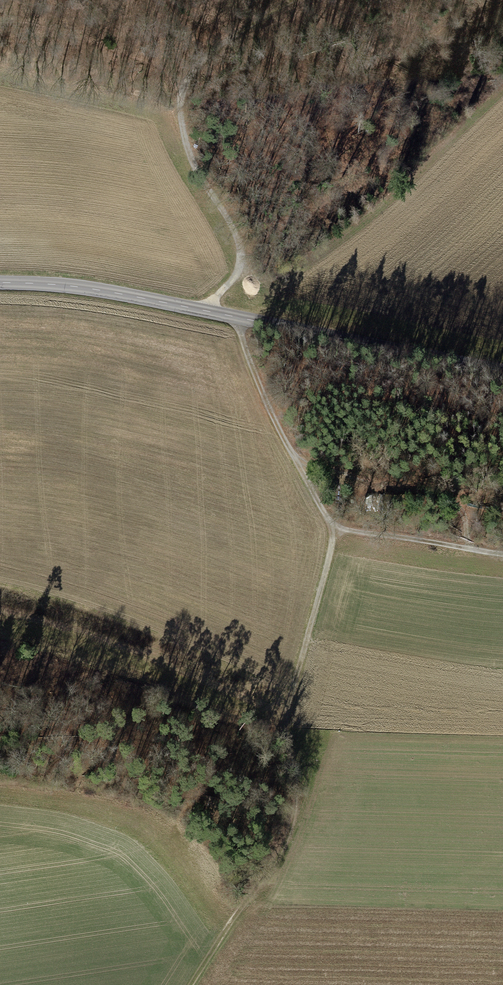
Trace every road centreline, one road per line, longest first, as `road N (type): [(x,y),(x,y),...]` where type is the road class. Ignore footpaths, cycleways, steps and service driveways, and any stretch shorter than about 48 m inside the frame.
road 1 (tertiary): [(502,372),(204,306),(0,281)]
road 2 (track): [(338,531),(285,708),(290,778),(229,924),(192,984)]
road 3 (track): [(242,317),(245,346),(319,511),(338,531),(502,554)]
road 4 (track): [(214,309),(243,255),(186,143),(185,83),(204,58),(293,0)]

